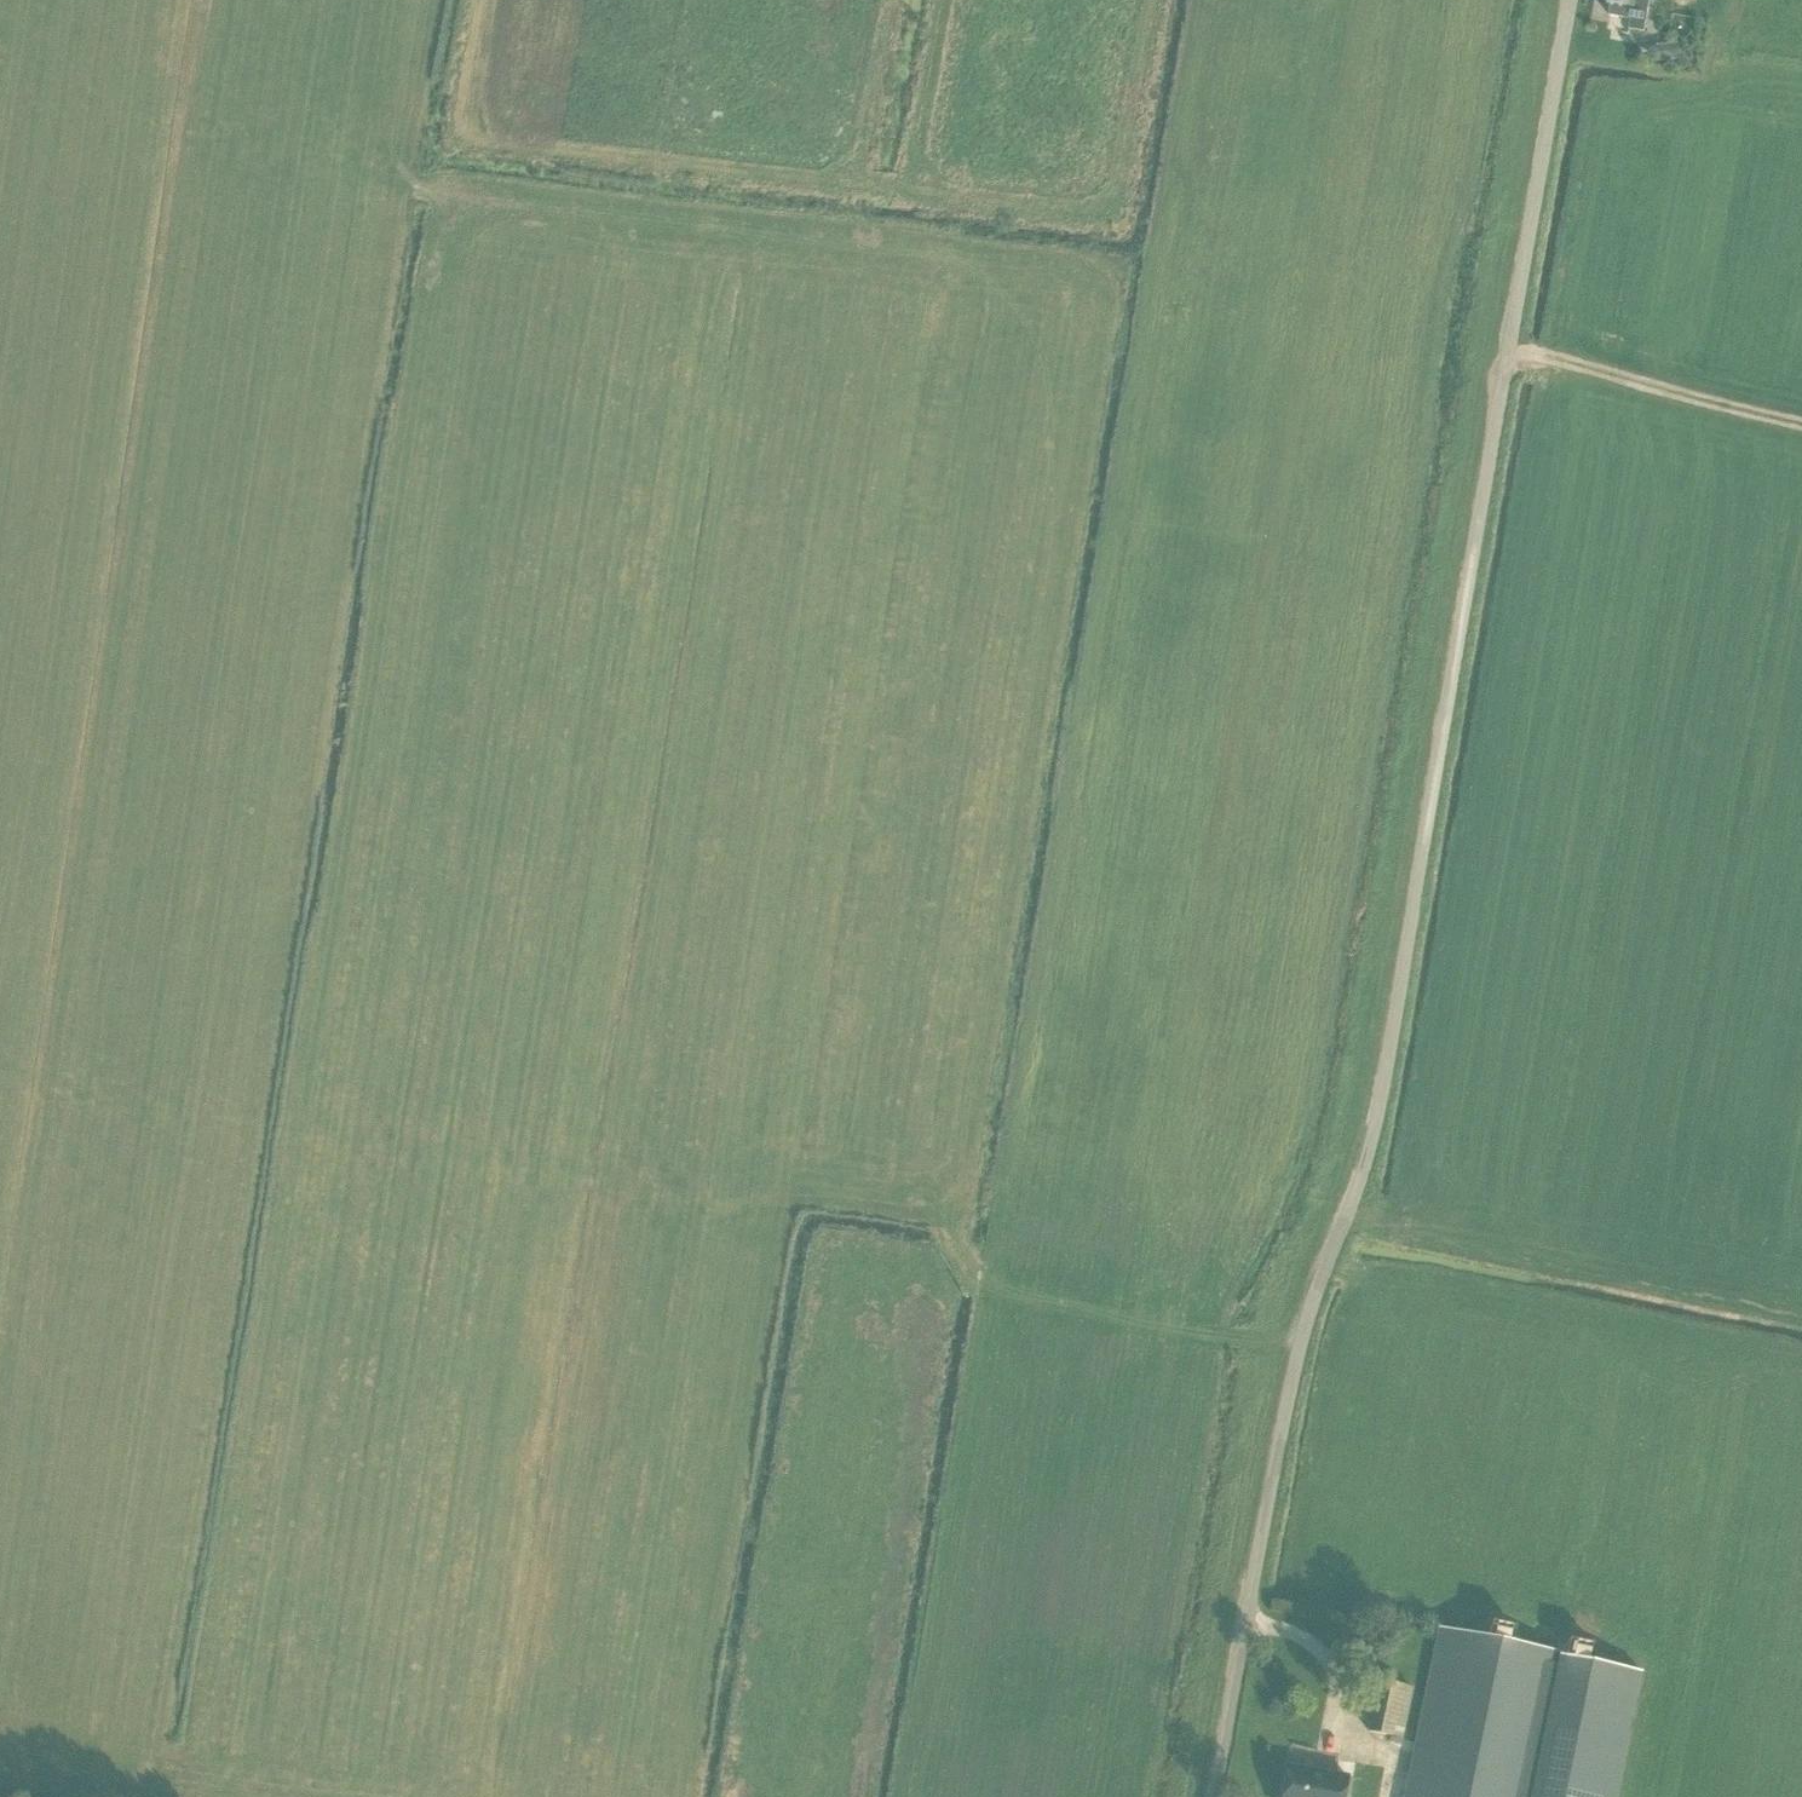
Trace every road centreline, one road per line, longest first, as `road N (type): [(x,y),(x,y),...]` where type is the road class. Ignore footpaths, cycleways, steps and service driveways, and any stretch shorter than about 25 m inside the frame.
road 1 (unclassified): [(1216,1796),(1293,1359),(1373,1143),(1573,0)]

